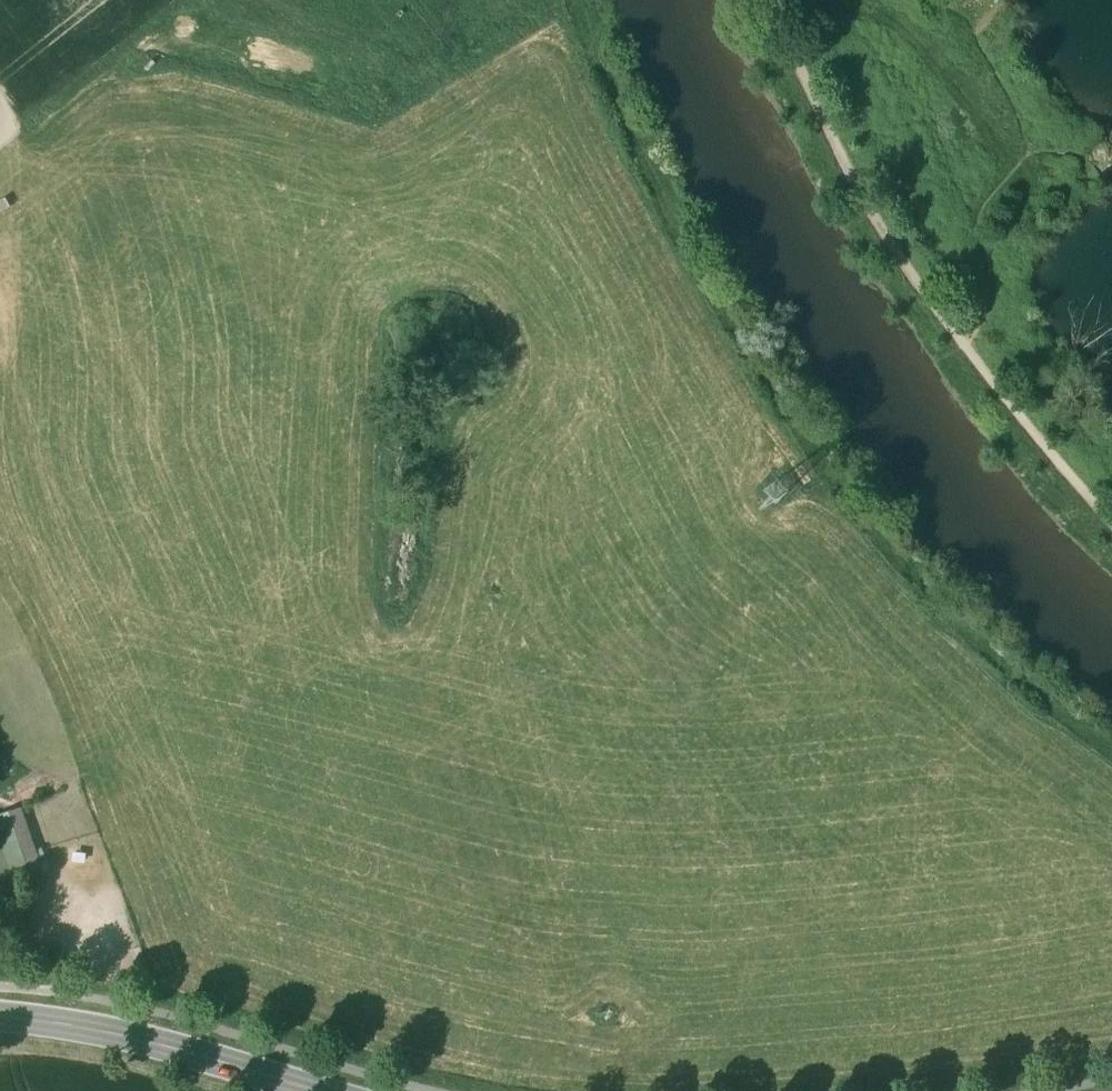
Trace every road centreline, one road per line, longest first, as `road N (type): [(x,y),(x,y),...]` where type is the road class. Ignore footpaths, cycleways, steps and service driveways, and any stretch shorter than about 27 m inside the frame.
road 1 (track): [(573,0),(692,262),(838,491),(990,660),(1111,763)]
road 2 (track): [(772,0),(840,150),(901,255),(1111,521)]
road 3 (secondary): [(323,1090),(133,1035),(0,1018)]

